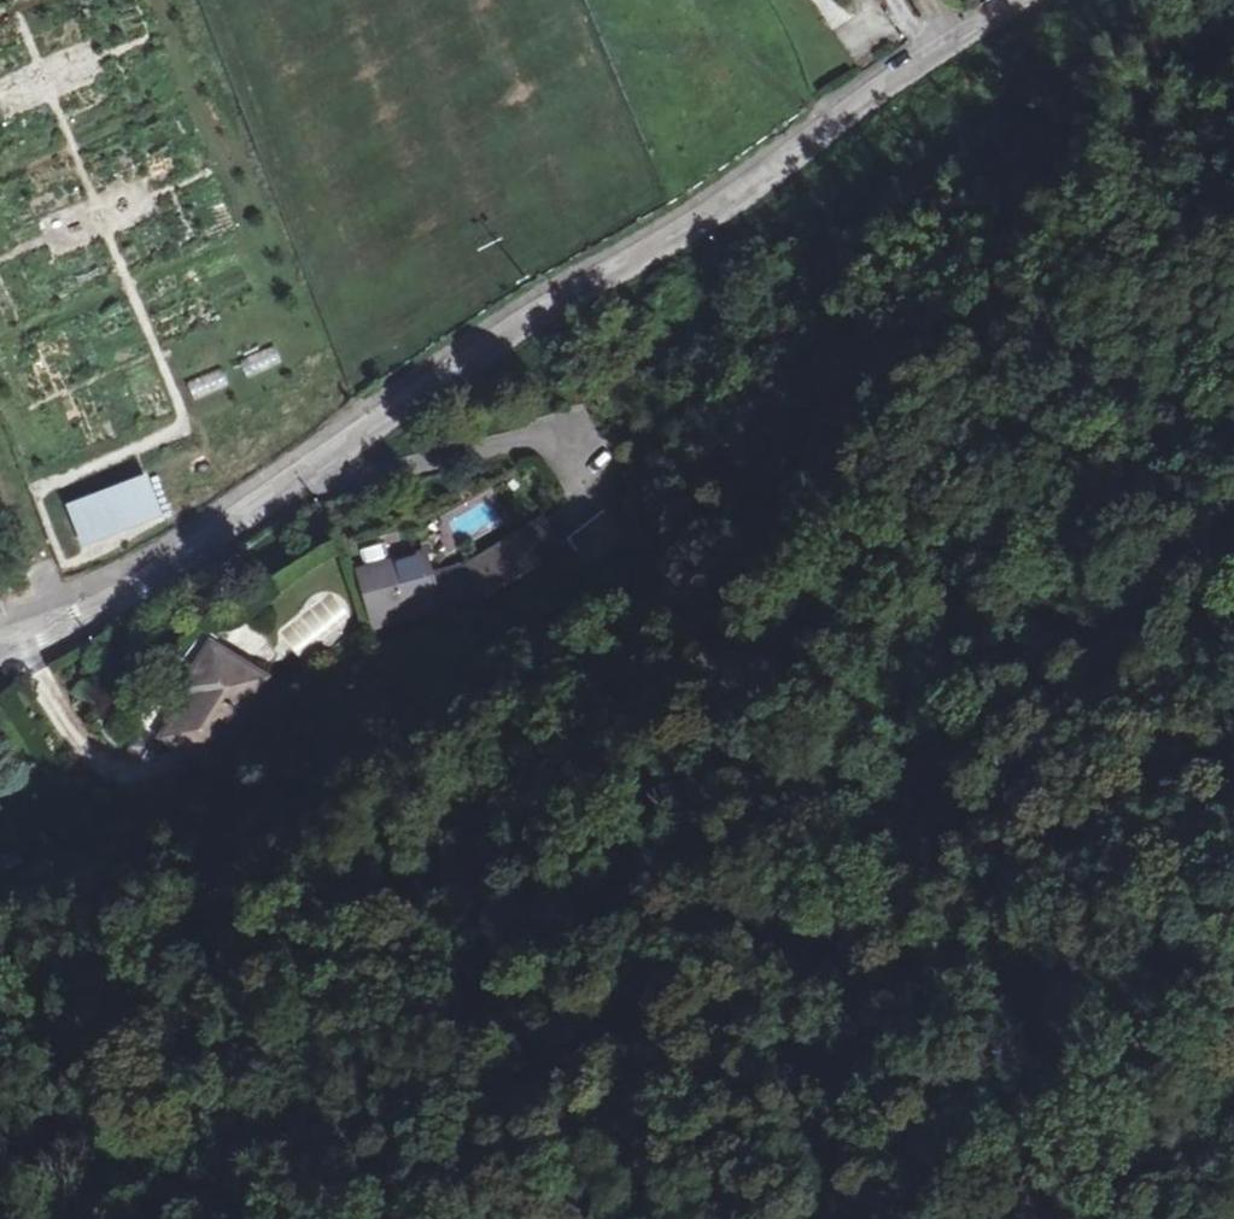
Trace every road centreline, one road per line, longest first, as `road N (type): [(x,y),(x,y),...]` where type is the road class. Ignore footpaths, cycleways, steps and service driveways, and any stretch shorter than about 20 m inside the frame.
road 1 (residential): [(0,663),(160,595),(479,382),(751,227),(1100,0)]

